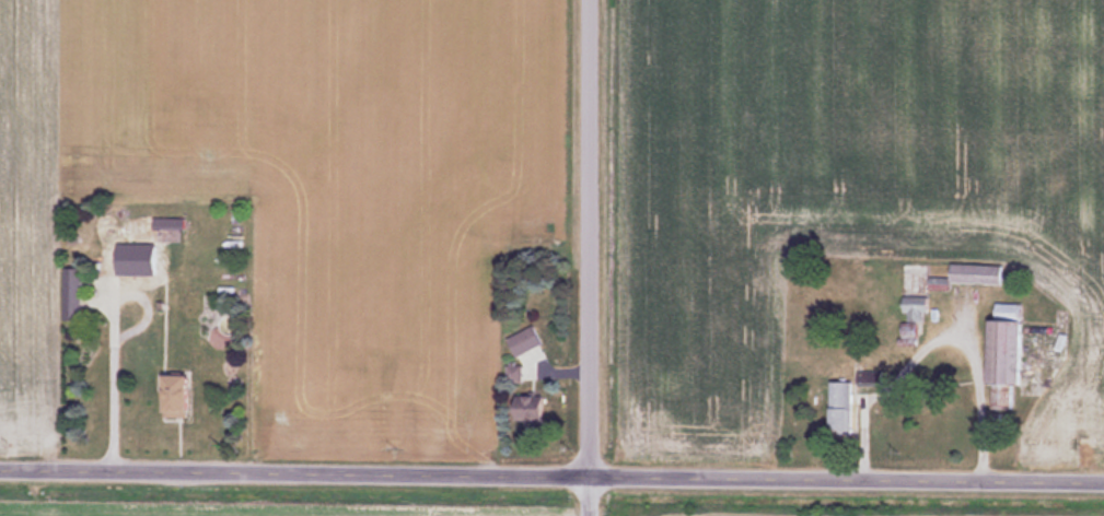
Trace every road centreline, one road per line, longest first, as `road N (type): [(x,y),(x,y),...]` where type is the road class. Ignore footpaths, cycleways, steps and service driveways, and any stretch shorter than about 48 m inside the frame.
road 1 (tertiary): [(1103,478),(0,468)]
road 2 (residential): [(590,515),(589,0)]

